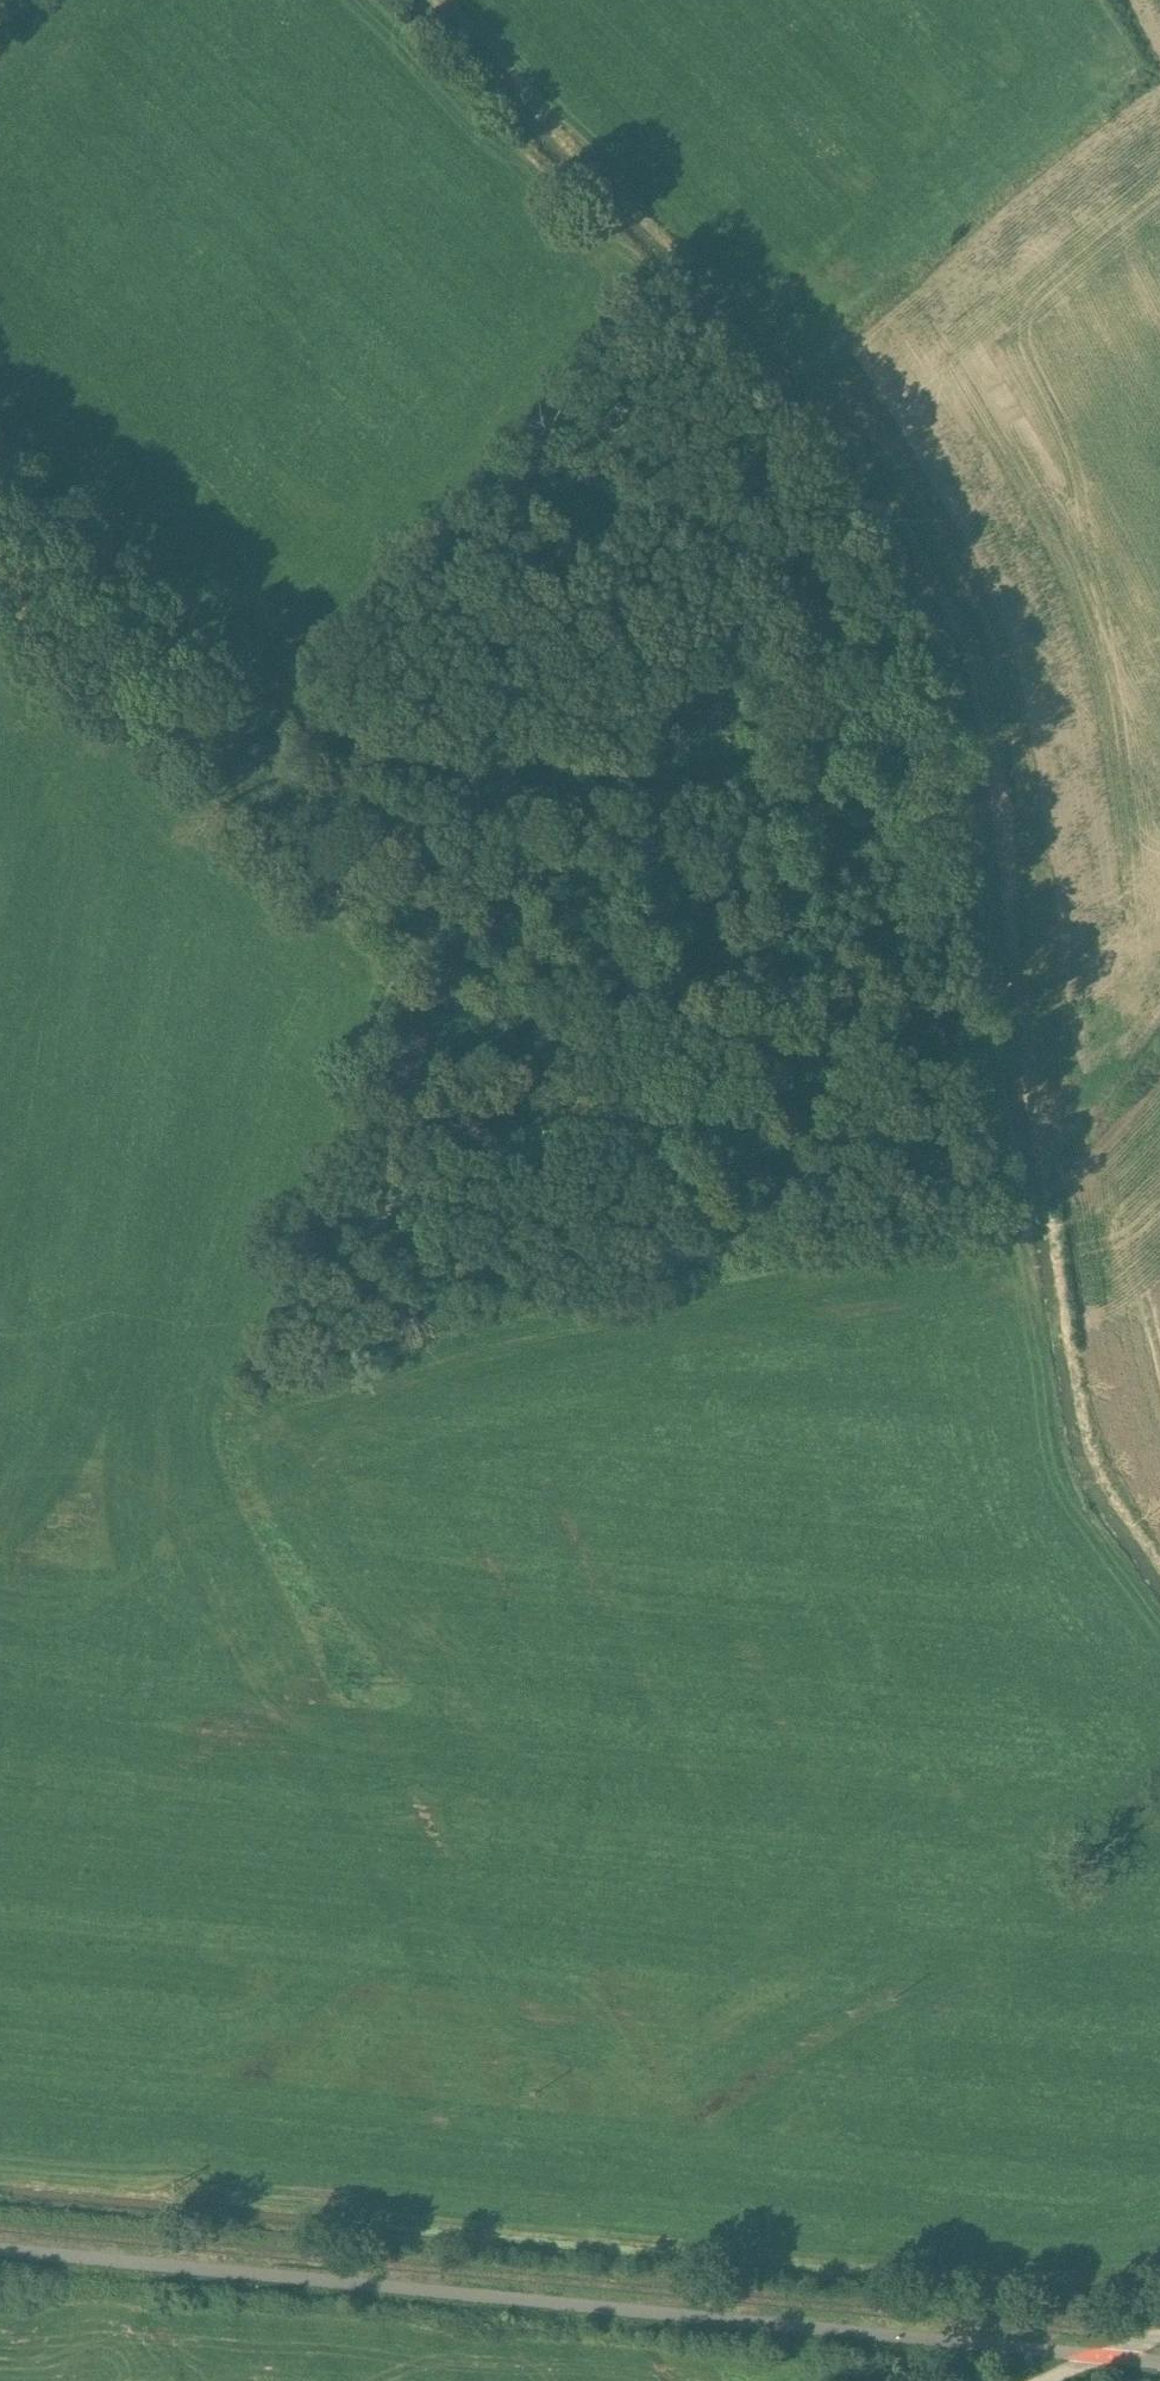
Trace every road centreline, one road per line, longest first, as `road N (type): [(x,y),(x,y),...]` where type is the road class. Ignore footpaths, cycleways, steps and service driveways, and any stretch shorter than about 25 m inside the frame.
road 1 (unclassified): [(1159,2332),(1046,2380)]

